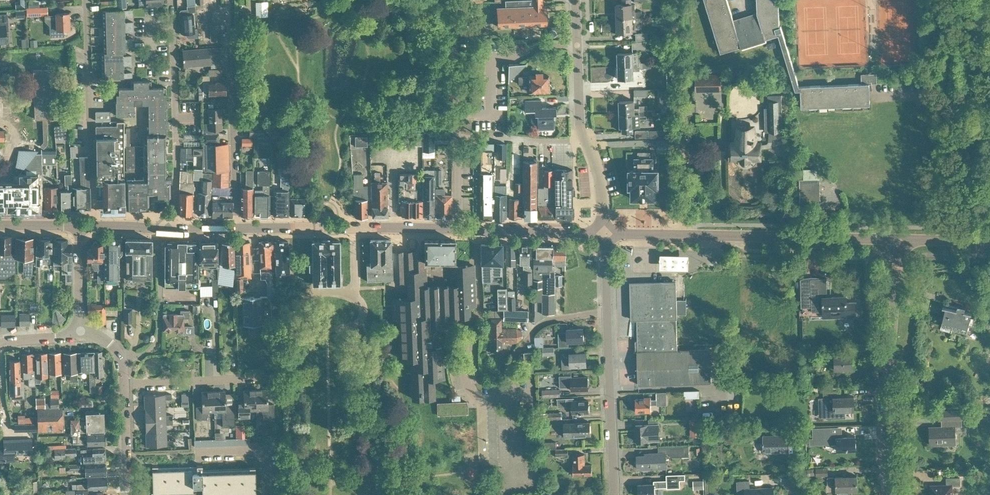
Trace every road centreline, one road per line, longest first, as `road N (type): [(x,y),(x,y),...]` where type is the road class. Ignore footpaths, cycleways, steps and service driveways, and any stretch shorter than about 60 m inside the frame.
road 1 (residential): [(614,494),(605,232)]
road 2 (residential): [(891,494),(889,391),(900,239)]
road 3 (unclassified): [(941,0),(951,242)]
road 4 (residential): [(605,232),(598,175),(580,140),(574,0)]
road 5 (residential): [(686,235),(676,0)]
road 6 (residential): [(237,230),(228,0)]
road 7 (residential): [(458,229),(453,0)]
road 8 (residential): [(94,227),(86,0)]
road 9 (residential): [(175,227),(170,0)]
road 10 (secondary): [(900,239),(686,235)]
road 11 (residential): [(475,230),(478,309),(464,337),(466,379),(478,395)]
road 12 (residential): [(124,366),(154,340),(155,227)]
road 13 (residential): [(125,385),(264,380)]
road 14 (secondary): [(475,230),(605,232)]
road 15 (secondary): [(334,227),(458,229)]

